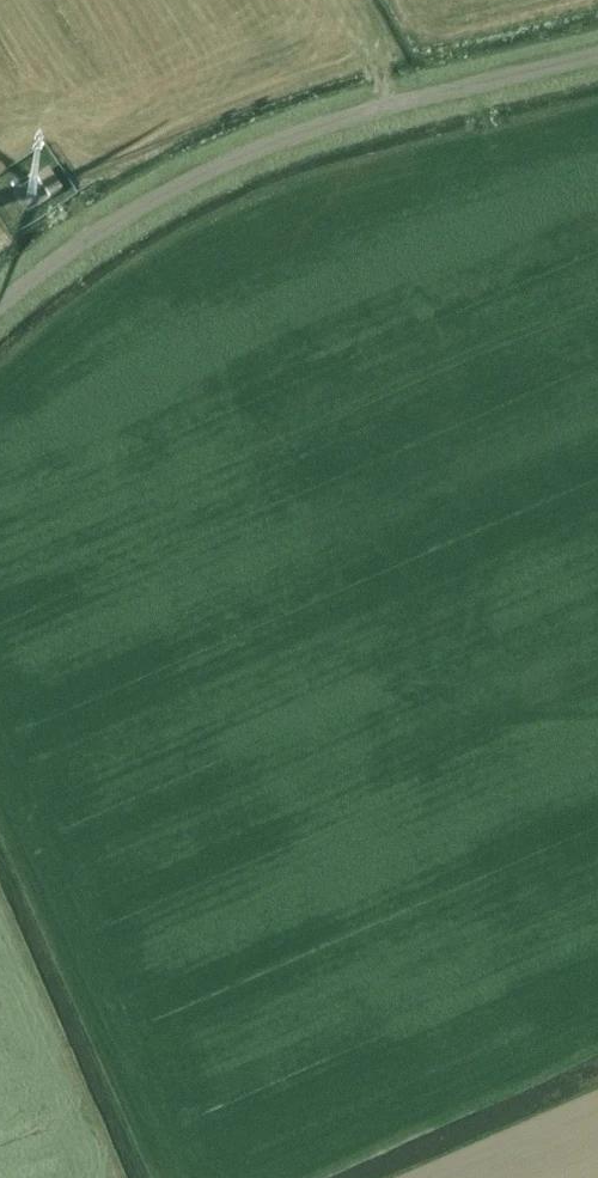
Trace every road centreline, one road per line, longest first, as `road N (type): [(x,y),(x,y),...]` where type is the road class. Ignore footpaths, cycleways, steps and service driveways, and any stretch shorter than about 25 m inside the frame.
road 1 (unclassified): [(0,306),(103,228),(265,146),(597,54)]

